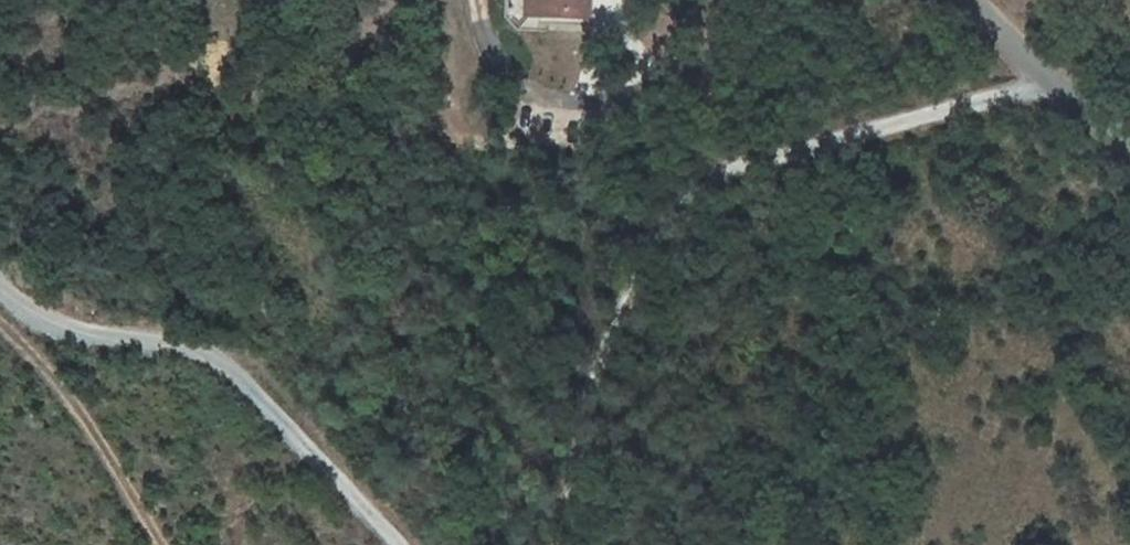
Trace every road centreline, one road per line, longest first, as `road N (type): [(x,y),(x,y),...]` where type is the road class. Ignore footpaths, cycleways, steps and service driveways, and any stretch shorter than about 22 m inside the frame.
road 1 (track): [(562,544),(575,522),(588,413),(679,206),(723,170),(1054,79)]
road 2 (track): [(0,288),(37,324),(101,340),(182,348),(216,362),(386,544)]
road 3 (track): [(0,325),(98,436),(155,544)]
road 4 (unclassified): [(961,0),(1129,144)]

